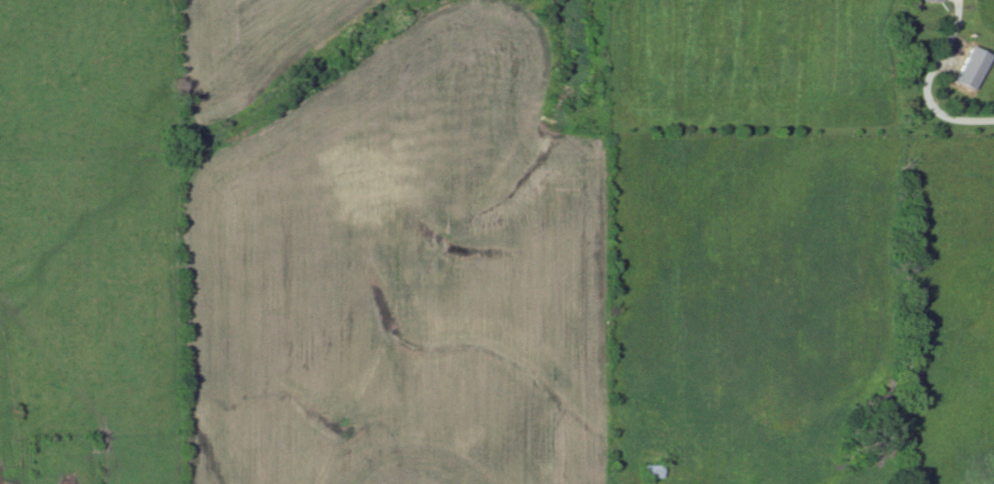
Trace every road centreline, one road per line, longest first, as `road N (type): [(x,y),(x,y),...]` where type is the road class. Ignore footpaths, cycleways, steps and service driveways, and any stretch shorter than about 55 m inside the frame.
road 1 (residential): [(993,119),(954,120),(929,102),(930,71),(957,30),(956,0)]

